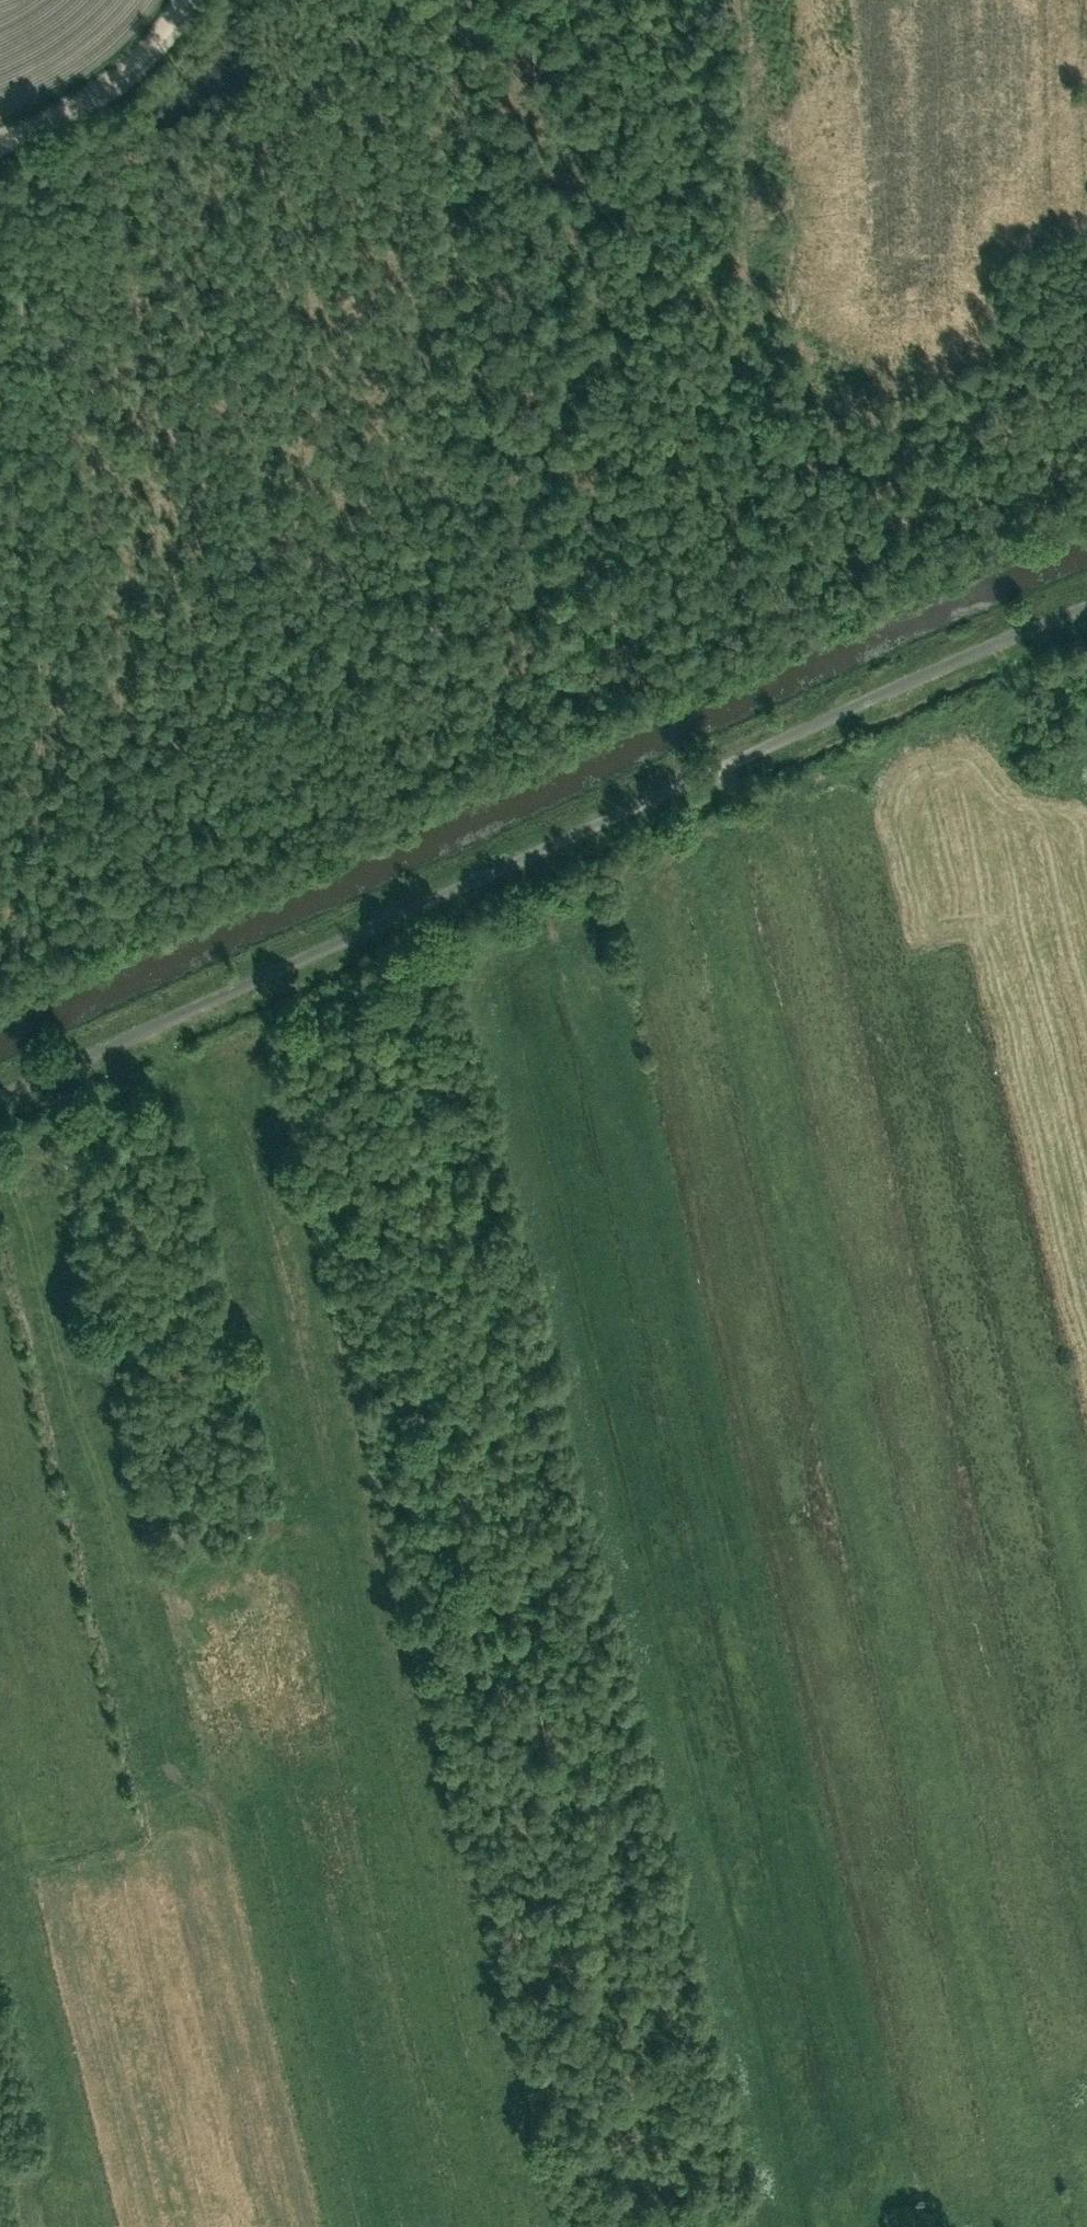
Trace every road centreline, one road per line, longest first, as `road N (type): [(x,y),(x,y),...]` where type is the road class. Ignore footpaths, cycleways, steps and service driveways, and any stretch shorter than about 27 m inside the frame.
road 1 (track): [(0,1085),(157,1009),(1086,606)]
road 2 (track): [(172,0),(145,43),(71,101),(0,134)]

